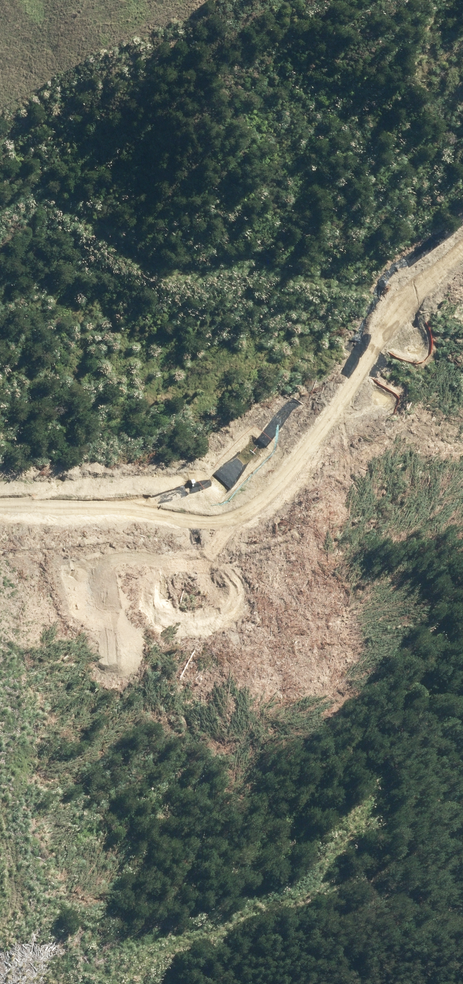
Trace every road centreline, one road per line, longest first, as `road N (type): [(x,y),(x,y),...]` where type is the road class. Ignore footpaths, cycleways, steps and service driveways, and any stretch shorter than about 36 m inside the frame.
road 1 (trunk): [(0,548),(408,364),(462,331)]
road 2 (trunk): [(462,360),(0,571)]

